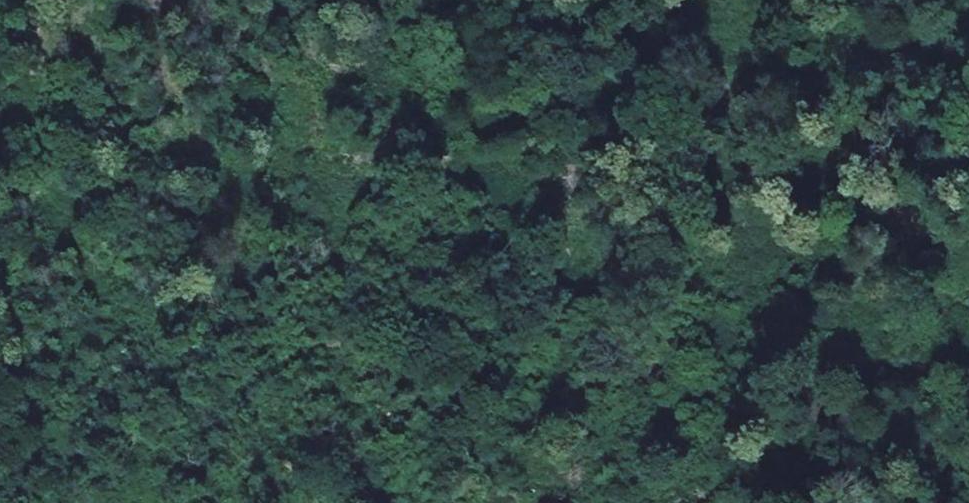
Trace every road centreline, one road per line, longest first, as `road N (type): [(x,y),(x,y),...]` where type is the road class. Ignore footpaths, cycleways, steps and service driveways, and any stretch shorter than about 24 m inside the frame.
road 1 (track): [(844,502),(652,0)]
road 2 (track): [(423,502),(252,0)]

